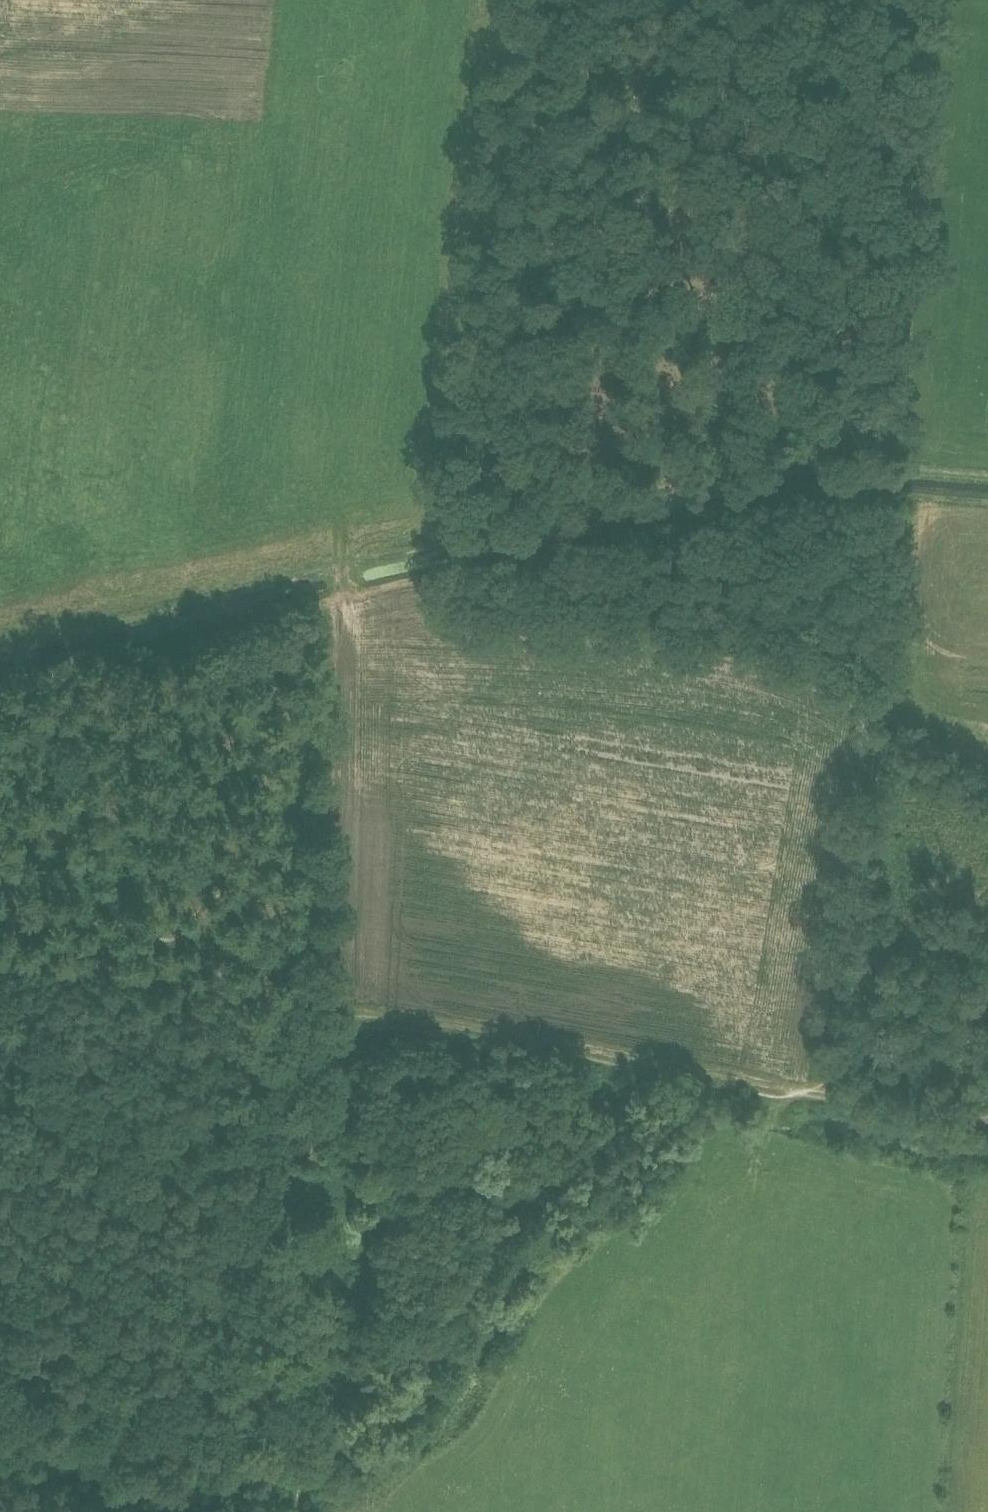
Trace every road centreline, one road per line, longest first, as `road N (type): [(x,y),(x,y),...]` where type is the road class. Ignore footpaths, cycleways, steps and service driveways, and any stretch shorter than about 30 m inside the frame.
road 1 (track): [(809,1092),(267,992)]
road 2 (track): [(809,1092),(987,1121)]

